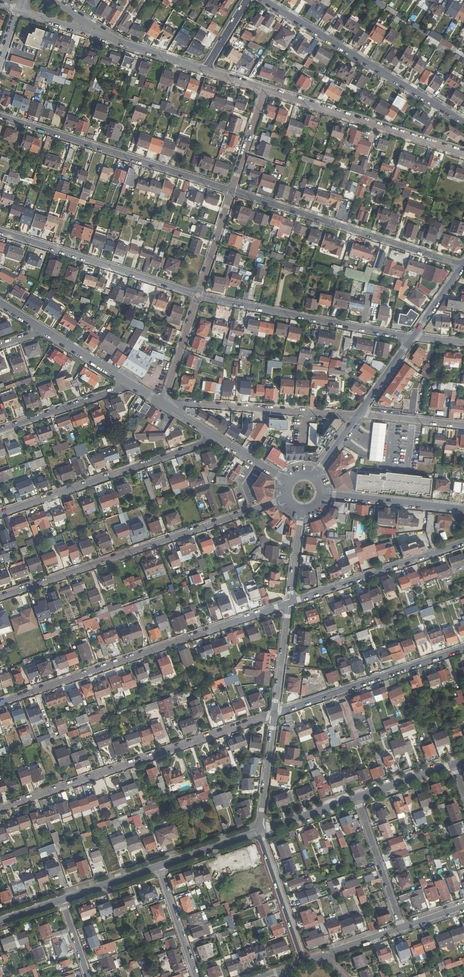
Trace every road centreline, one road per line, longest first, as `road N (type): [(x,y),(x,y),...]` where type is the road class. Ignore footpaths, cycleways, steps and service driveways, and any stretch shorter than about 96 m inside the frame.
road 1 (residential): [(0,703),(289,603)]
road 2 (residential): [(0,597),(289,497)]
road 3 (residential): [(0,809),(274,714)]
road 4 (residential): [(232,191),(0,116)]
road 5 (residential): [(463,266),(232,191)]
road 6 (residential): [(463,122),(264,0)]
road 7 (residential): [(0,513),(218,437)]
road 8 (residential): [(414,337),(198,295)]
road 9 (residential): [(198,295),(0,231)]
road 10 (residential): [(265,89),(463,153)]
road 11 (residential): [(274,714),(463,648)]
road 12 (residential): [(358,414),(163,404)]
road 13 (residential): [(289,603),(463,542)]
road 14 (tertiary): [(320,494),(463,510)]
road 15 (residential): [(259,831),(304,963)]
road 16 (residential): [(0,432),(131,385)]
road 17 (residential): [(402,928),(357,798)]

